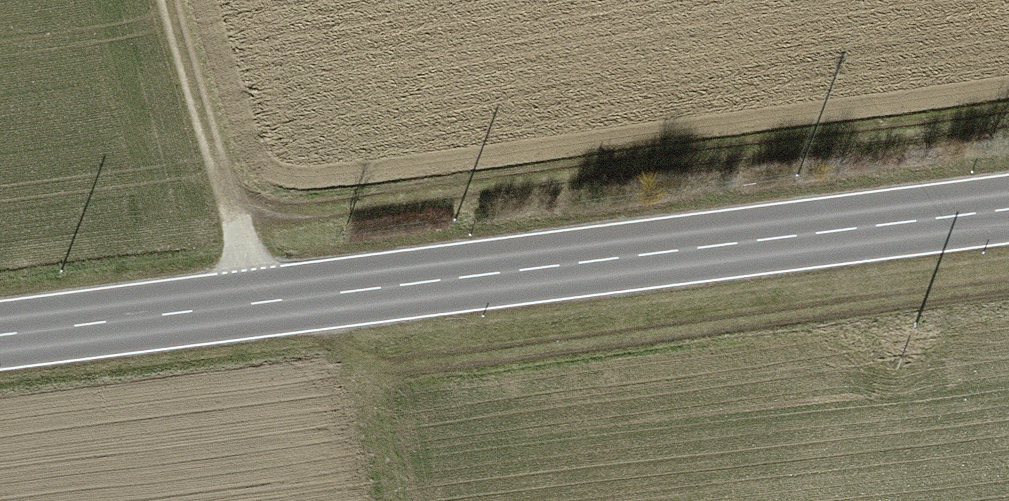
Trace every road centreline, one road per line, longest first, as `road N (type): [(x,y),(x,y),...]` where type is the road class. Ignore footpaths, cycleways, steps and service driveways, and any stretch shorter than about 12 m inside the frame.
road 1 (secondary): [(1008,217),(0,344)]
road 2 (track): [(291,308),(359,373),(1008,284)]
road 3 (track): [(171,0),(258,312)]

